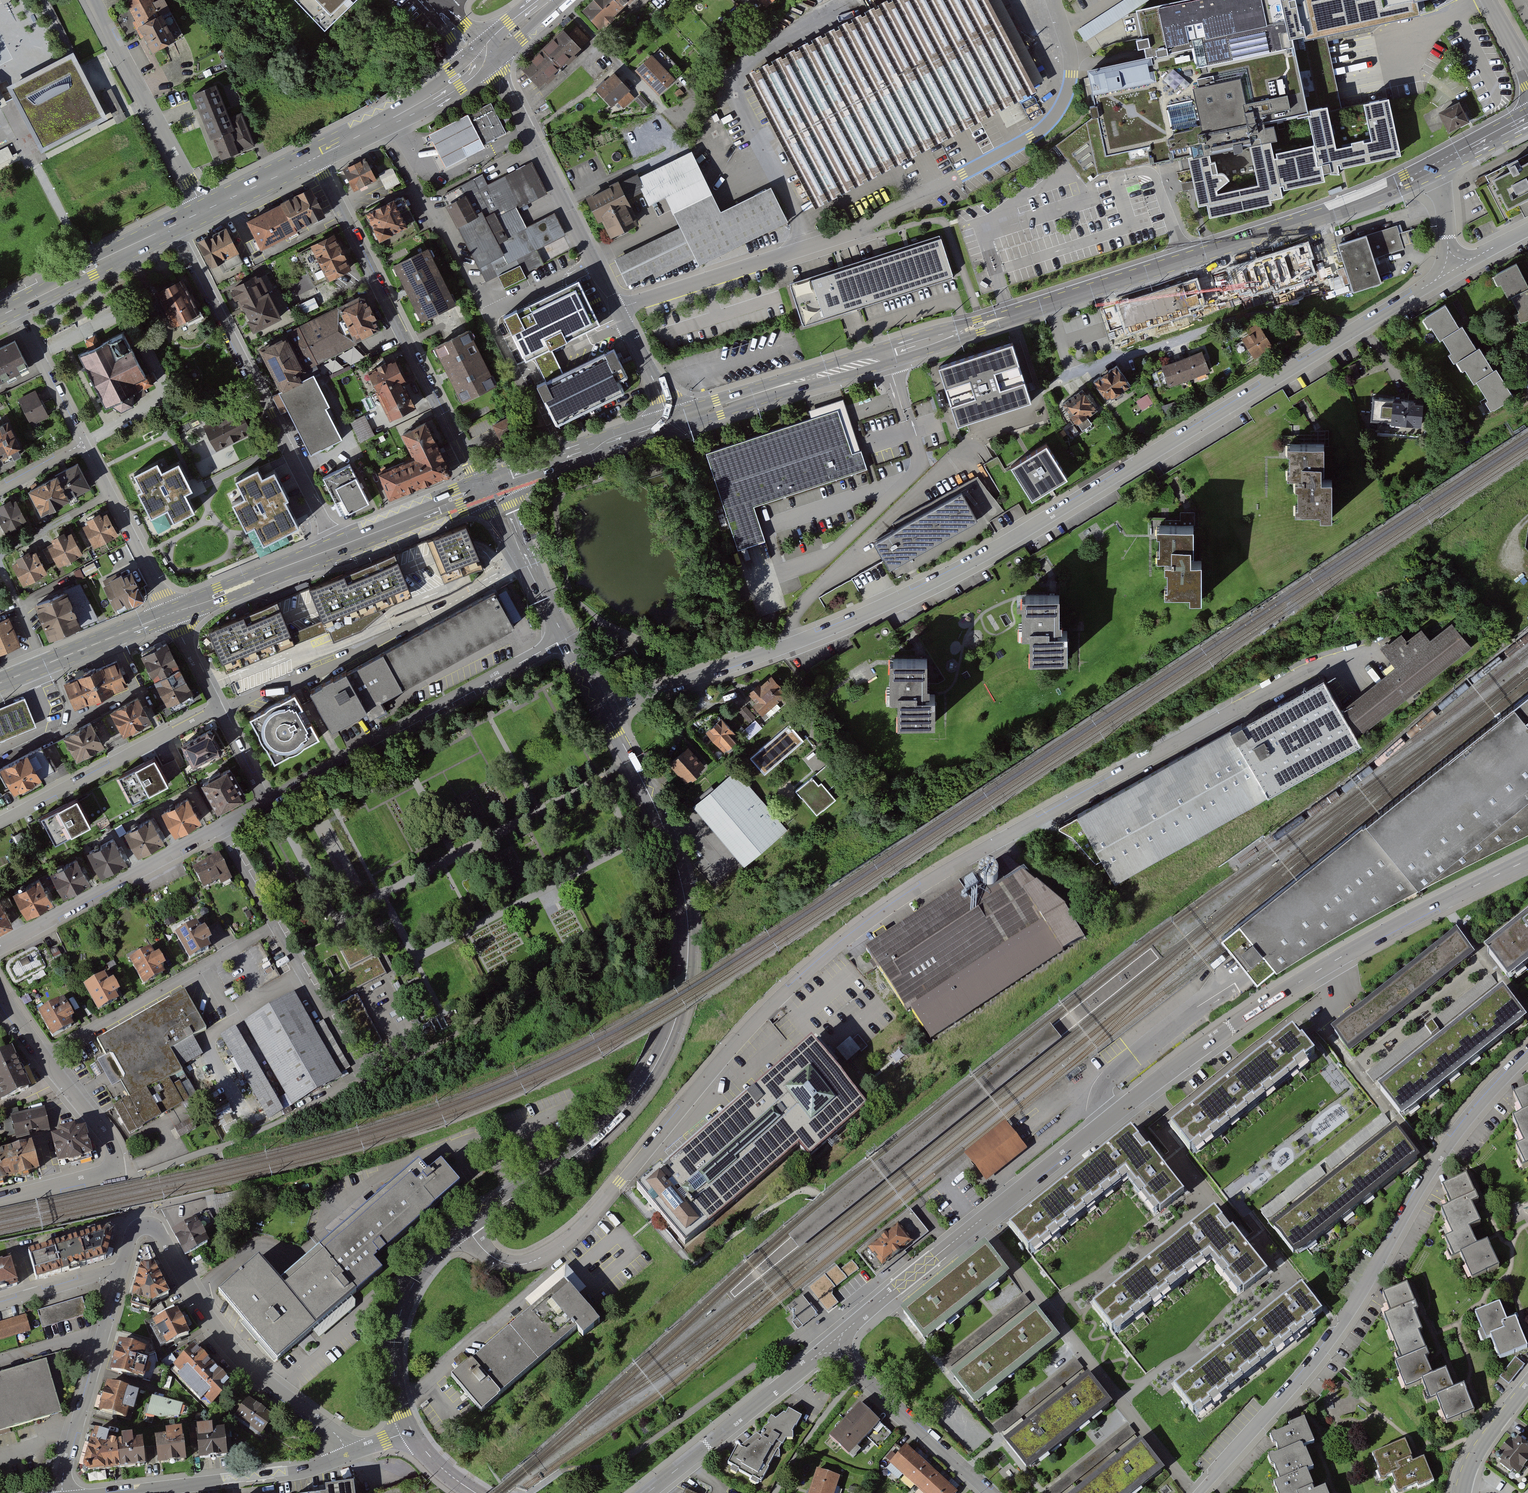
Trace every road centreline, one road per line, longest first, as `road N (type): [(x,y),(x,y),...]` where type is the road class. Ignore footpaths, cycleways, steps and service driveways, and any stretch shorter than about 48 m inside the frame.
road 1 (residential): [(467,1228),(504,1263),(548,1254),(593,1216),(788,991),(899,902),(1322,666),(1341,661),(1368,682)]
road 2 (residential): [(605,713),(818,635),(964,566),(1452,263)]
road 3 (tertiary): [(1527,860),(1380,935),(1231,1028),(898,1286),(834,1349)]
road 4 (secondary): [(1431,169),(1304,220),(670,423)]
road 5 (tertiary): [(605,713),(656,808),(680,876),(689,941),(680,1010),(648,1079),(613,1122),(467,1228)]
road 6 (residential): [(1527,1056),(1436,1162),(1321,1354),(1199,1492)]
road 7 (residential): [(379,125),(420,200),(443,219),(557,461)]
road 8 (tertiary): [(316,157),(484,486)]
road 9 (residential): [(335,547),(173,225)]
road 10 (residential): [(565,639),(266,802)]
road 11 (residential): [(348,1454),(338,1437),(240,1358),(147,1226)]
road 12 (residential): [(618,309),(485,58)]
road 13 (unclassified): [(43,1057),(274,926)]
road 14 (residential): [(618,309),(863,227)]
road 15 (residential): [(43,1057),(108,1137),(114,1167),(0,1199)]
road 16 (residential): [(218,828),(0,946)]
road 17 (residential): [(0,821),(218,710)]
road 18 (residential): [(348,1454),(290,1472),(108,1492)]
road 19 (residential): [(204,211),(92,0)]
road 20 (tertiary): [(834,1349),(647,1492)]
road 21 (residential): [(63,1492),(122,1269)]
road 22 (tertiary): [(467,1228),(418,1275),(397,1323),(394,1377),(411,1430)]
road 23 (residential): [(834,1349),(988,1492)]
road 24 (primary): [(173,225),(15,308)]
road 25 (secondary): [(335,547),(170,614)]
road 26 (residential): [(274,926),(362,1080)]
road 27 (tertiary): [(484,486),(565,639)]
road 28 (secondary): [(484,486),(335,547)]
road 29 (residential): [(15,308),(81,445)]
road 30 (secondary): [(170,614),(45,664)]
road 31 (residential): [(109,494),(170,614)]
road 32 (residential): [(0,1305),(122,1269)]
road 33 (residential): [(1527,1384),(1478,1450),(1463,1492)]
road 34 (residential): [(109,494),(0,556)]
road 35 (primary): [(485,58),(379,125)]
road 36 (residential): [(670,423),(618,309)]
road 37 (primary): [(316,157),(204,211)]

